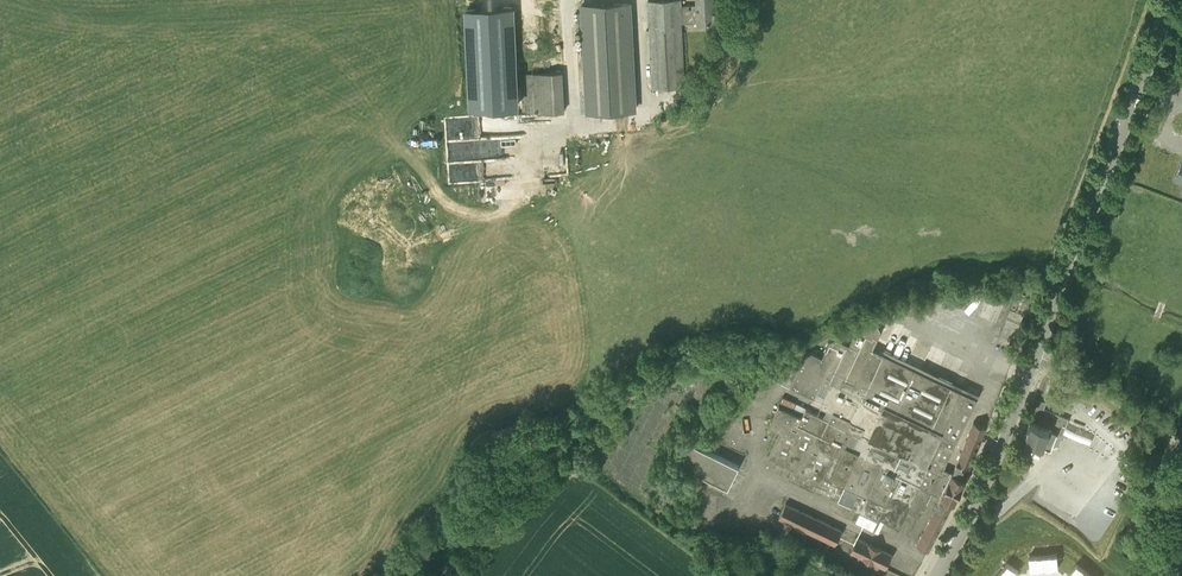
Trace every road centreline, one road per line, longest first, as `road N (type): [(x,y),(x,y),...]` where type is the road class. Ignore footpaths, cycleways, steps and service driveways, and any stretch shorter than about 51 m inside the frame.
road 1 (tertiary): [(1036,352),(1170,0)]
road 2 (tertiary): [(935,575),(1036,352)]
road 3 (unclassified): [(1181,448),(1036,352)]

